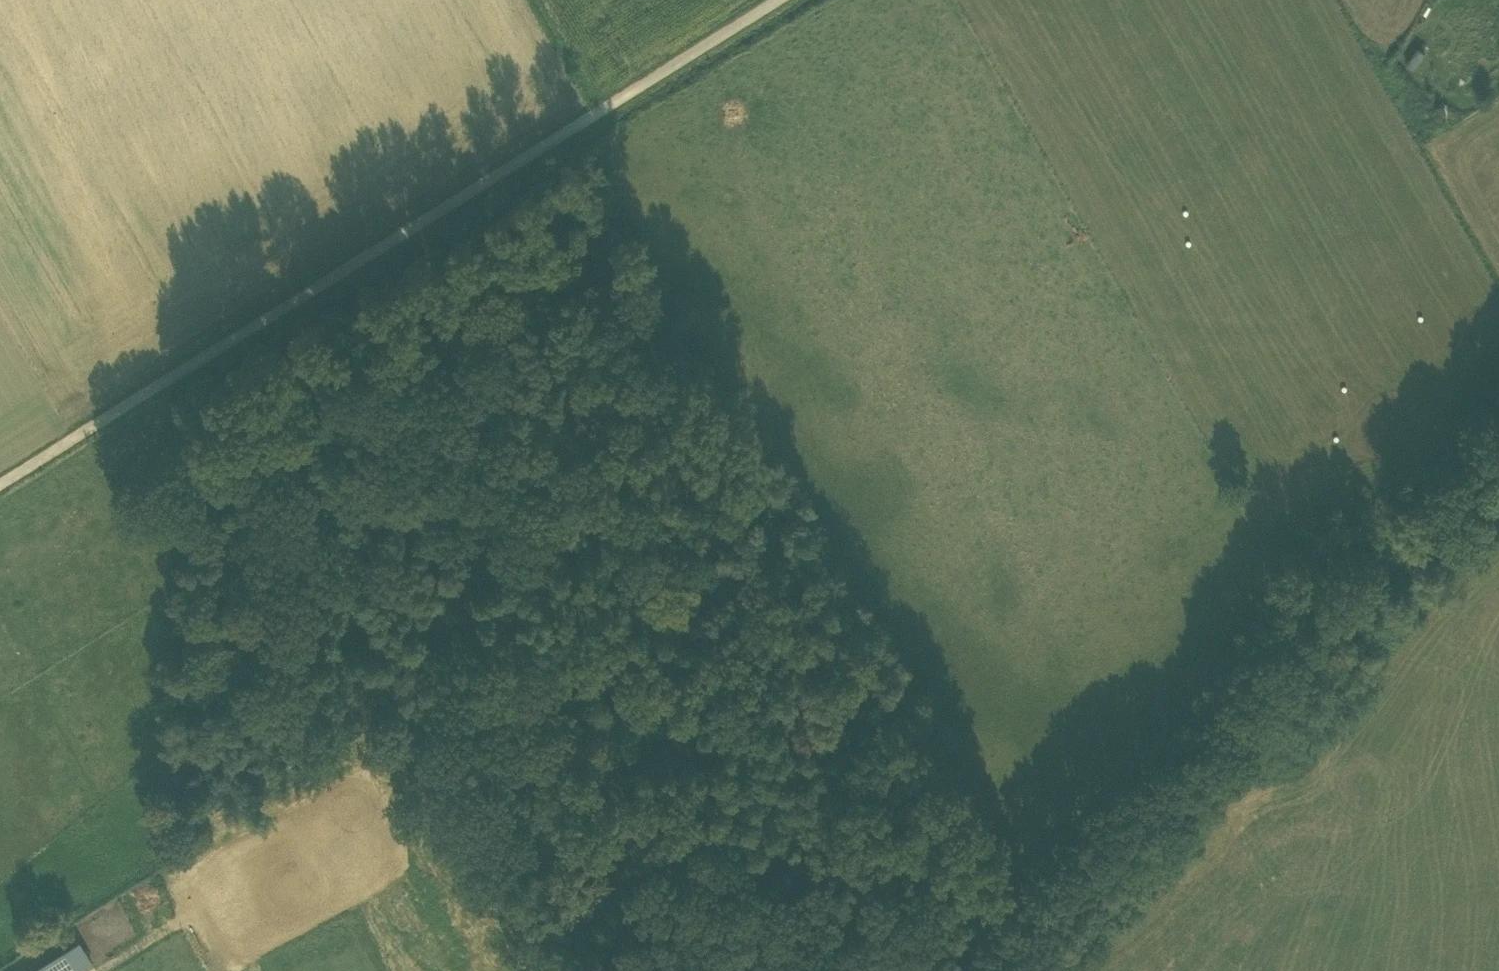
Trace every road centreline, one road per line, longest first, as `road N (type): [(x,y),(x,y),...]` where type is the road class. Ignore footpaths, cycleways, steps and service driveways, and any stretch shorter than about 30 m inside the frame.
road 1 (track): [(772,0),(0,482)]

